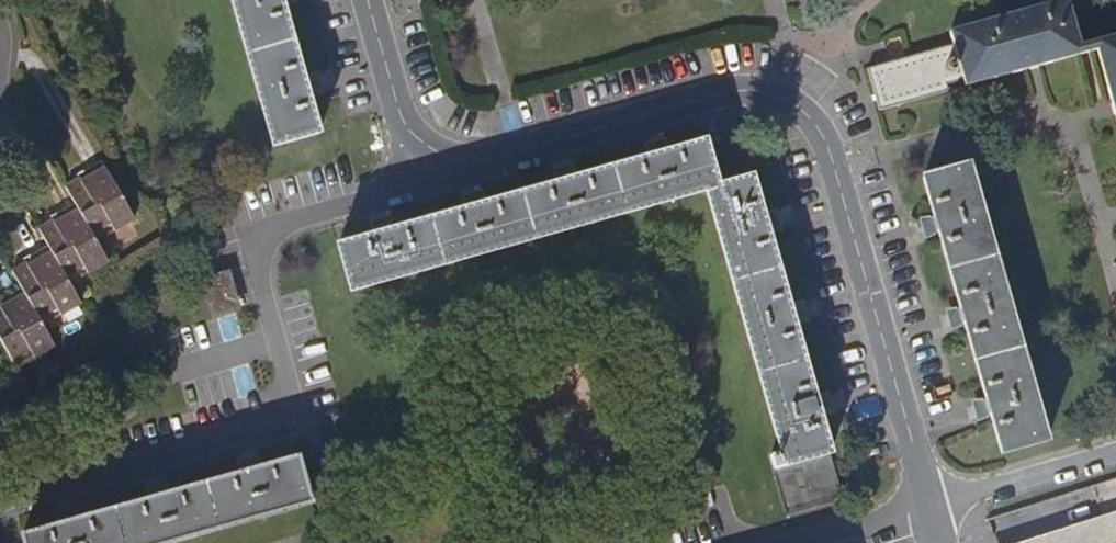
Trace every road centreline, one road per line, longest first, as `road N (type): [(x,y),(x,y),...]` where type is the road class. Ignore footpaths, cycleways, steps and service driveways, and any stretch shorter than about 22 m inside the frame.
road 1 (residential): [(424,173),(738,87),(802,113),(824,137),(838,176),(928,507)]
road 2 (residential): [(16,495),(291,418),(251,273),(262,248),(424,173)]
road 3 (residential): [(1115,453),(928,507)]
road 4 (residential): [(372,0),(424,173)]
road 5 (residential): [(928,507),(802,542)]

